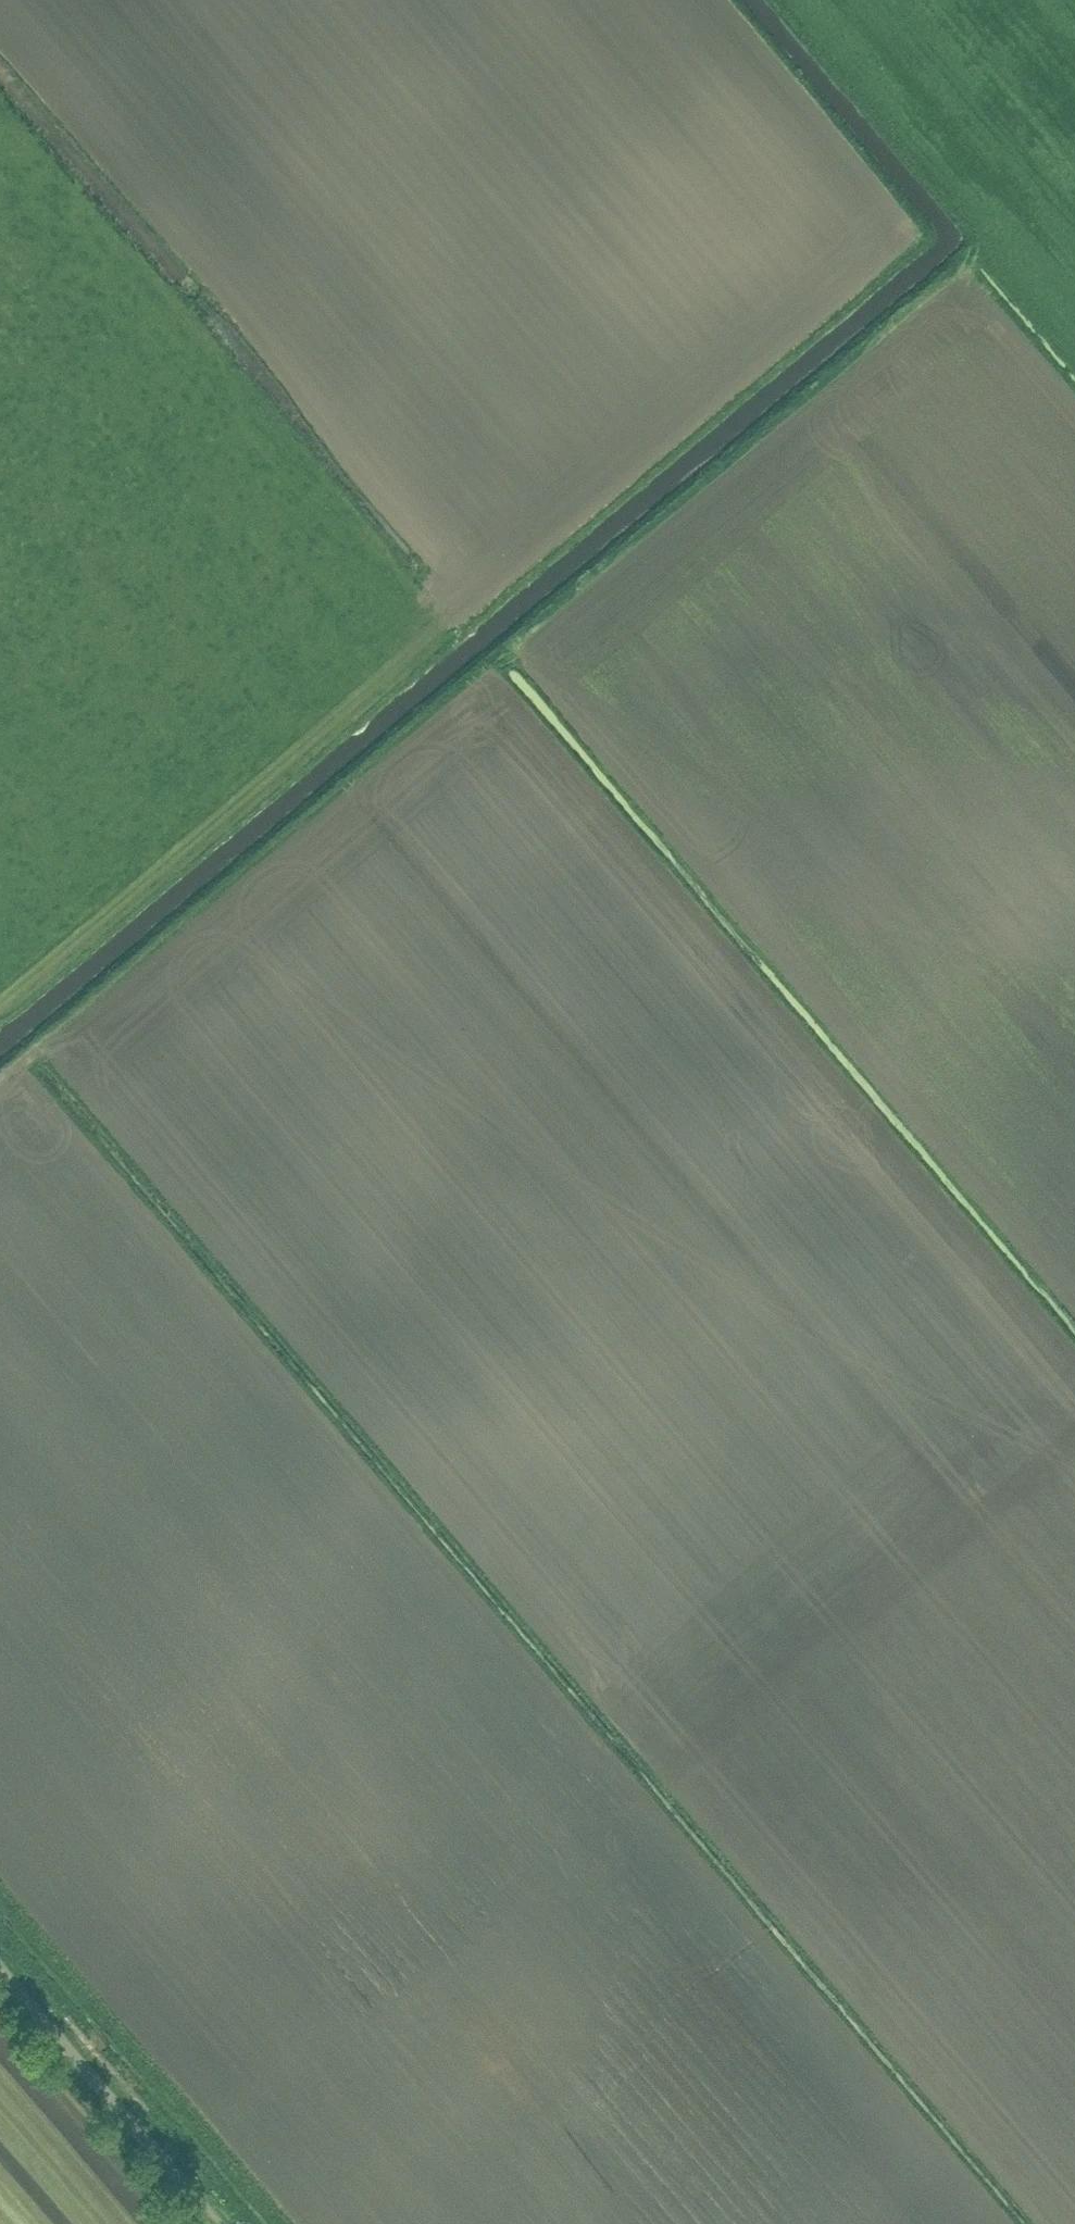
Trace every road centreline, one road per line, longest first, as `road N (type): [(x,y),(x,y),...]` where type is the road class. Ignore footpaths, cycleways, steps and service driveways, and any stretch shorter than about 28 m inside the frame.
road 1 (unclassified): [(219,2223),(0,1967)]

